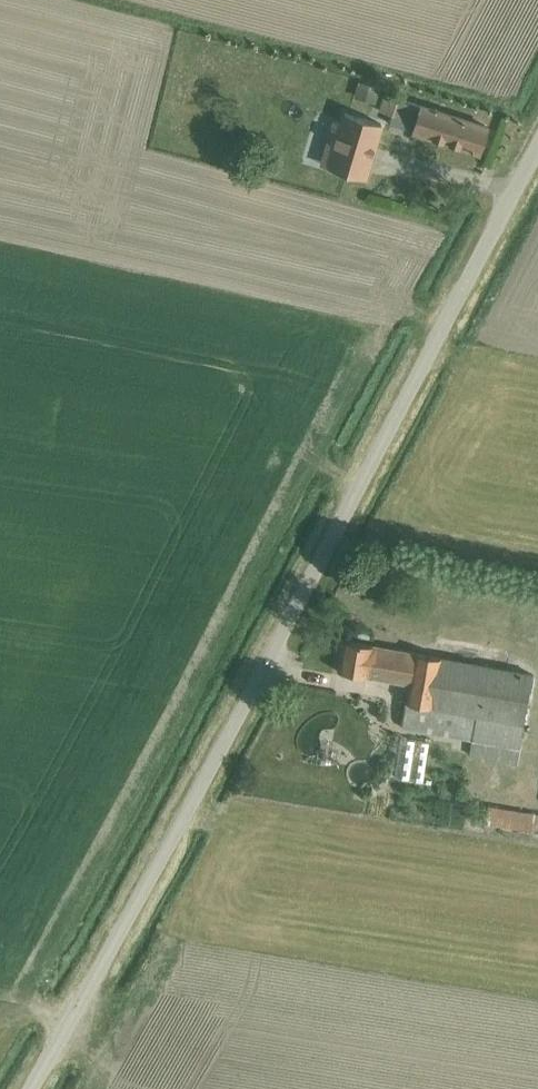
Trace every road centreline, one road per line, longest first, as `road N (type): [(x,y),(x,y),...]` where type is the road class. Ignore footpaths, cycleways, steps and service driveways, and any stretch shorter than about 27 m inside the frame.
road 1 (unclassified): [(28,1088),(189,805),(537,143)]

